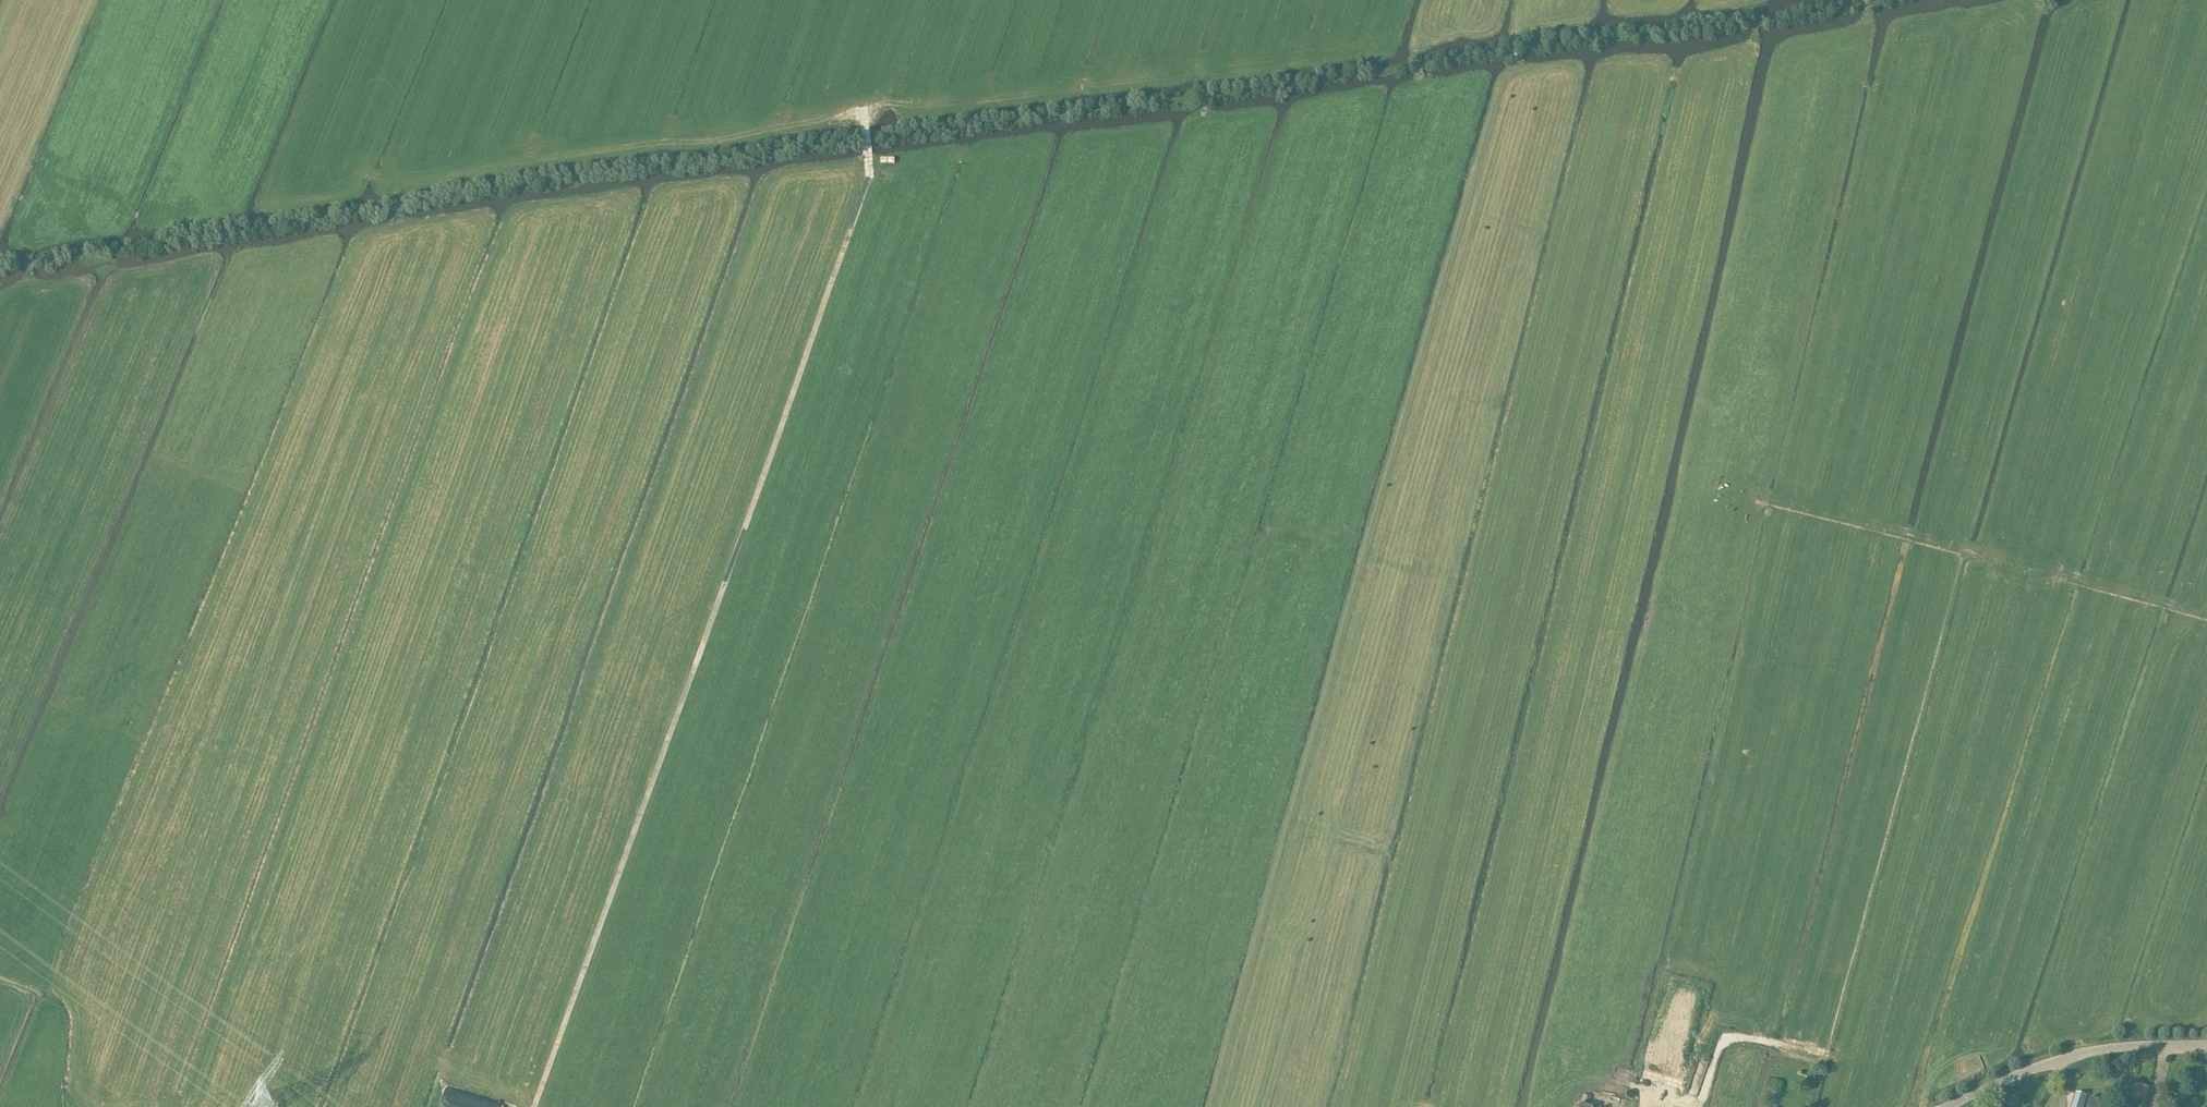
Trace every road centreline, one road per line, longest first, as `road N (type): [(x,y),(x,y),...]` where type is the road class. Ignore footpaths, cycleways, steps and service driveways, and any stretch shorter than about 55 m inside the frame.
road 1 (track): [(532,1106),(866,183),(866,117),(394,185),(361,170)]
road 2 (track): [(2206,618),(1757,501)]
road 3 (track): [(2206,676),(2114,986),(2077,1032),(2078,1056)]
road 4 (track): [(1315,756),(1215,1106)]
road 5 (track): [(907,104),(1187,73),(1204,75),(1206,85)]
road 6 (tertiary): [(1947,1106),(2075,1057),(2206,1048)]
road 7 (track): [(866,117),(877,105),(907,104),(939,13)]

